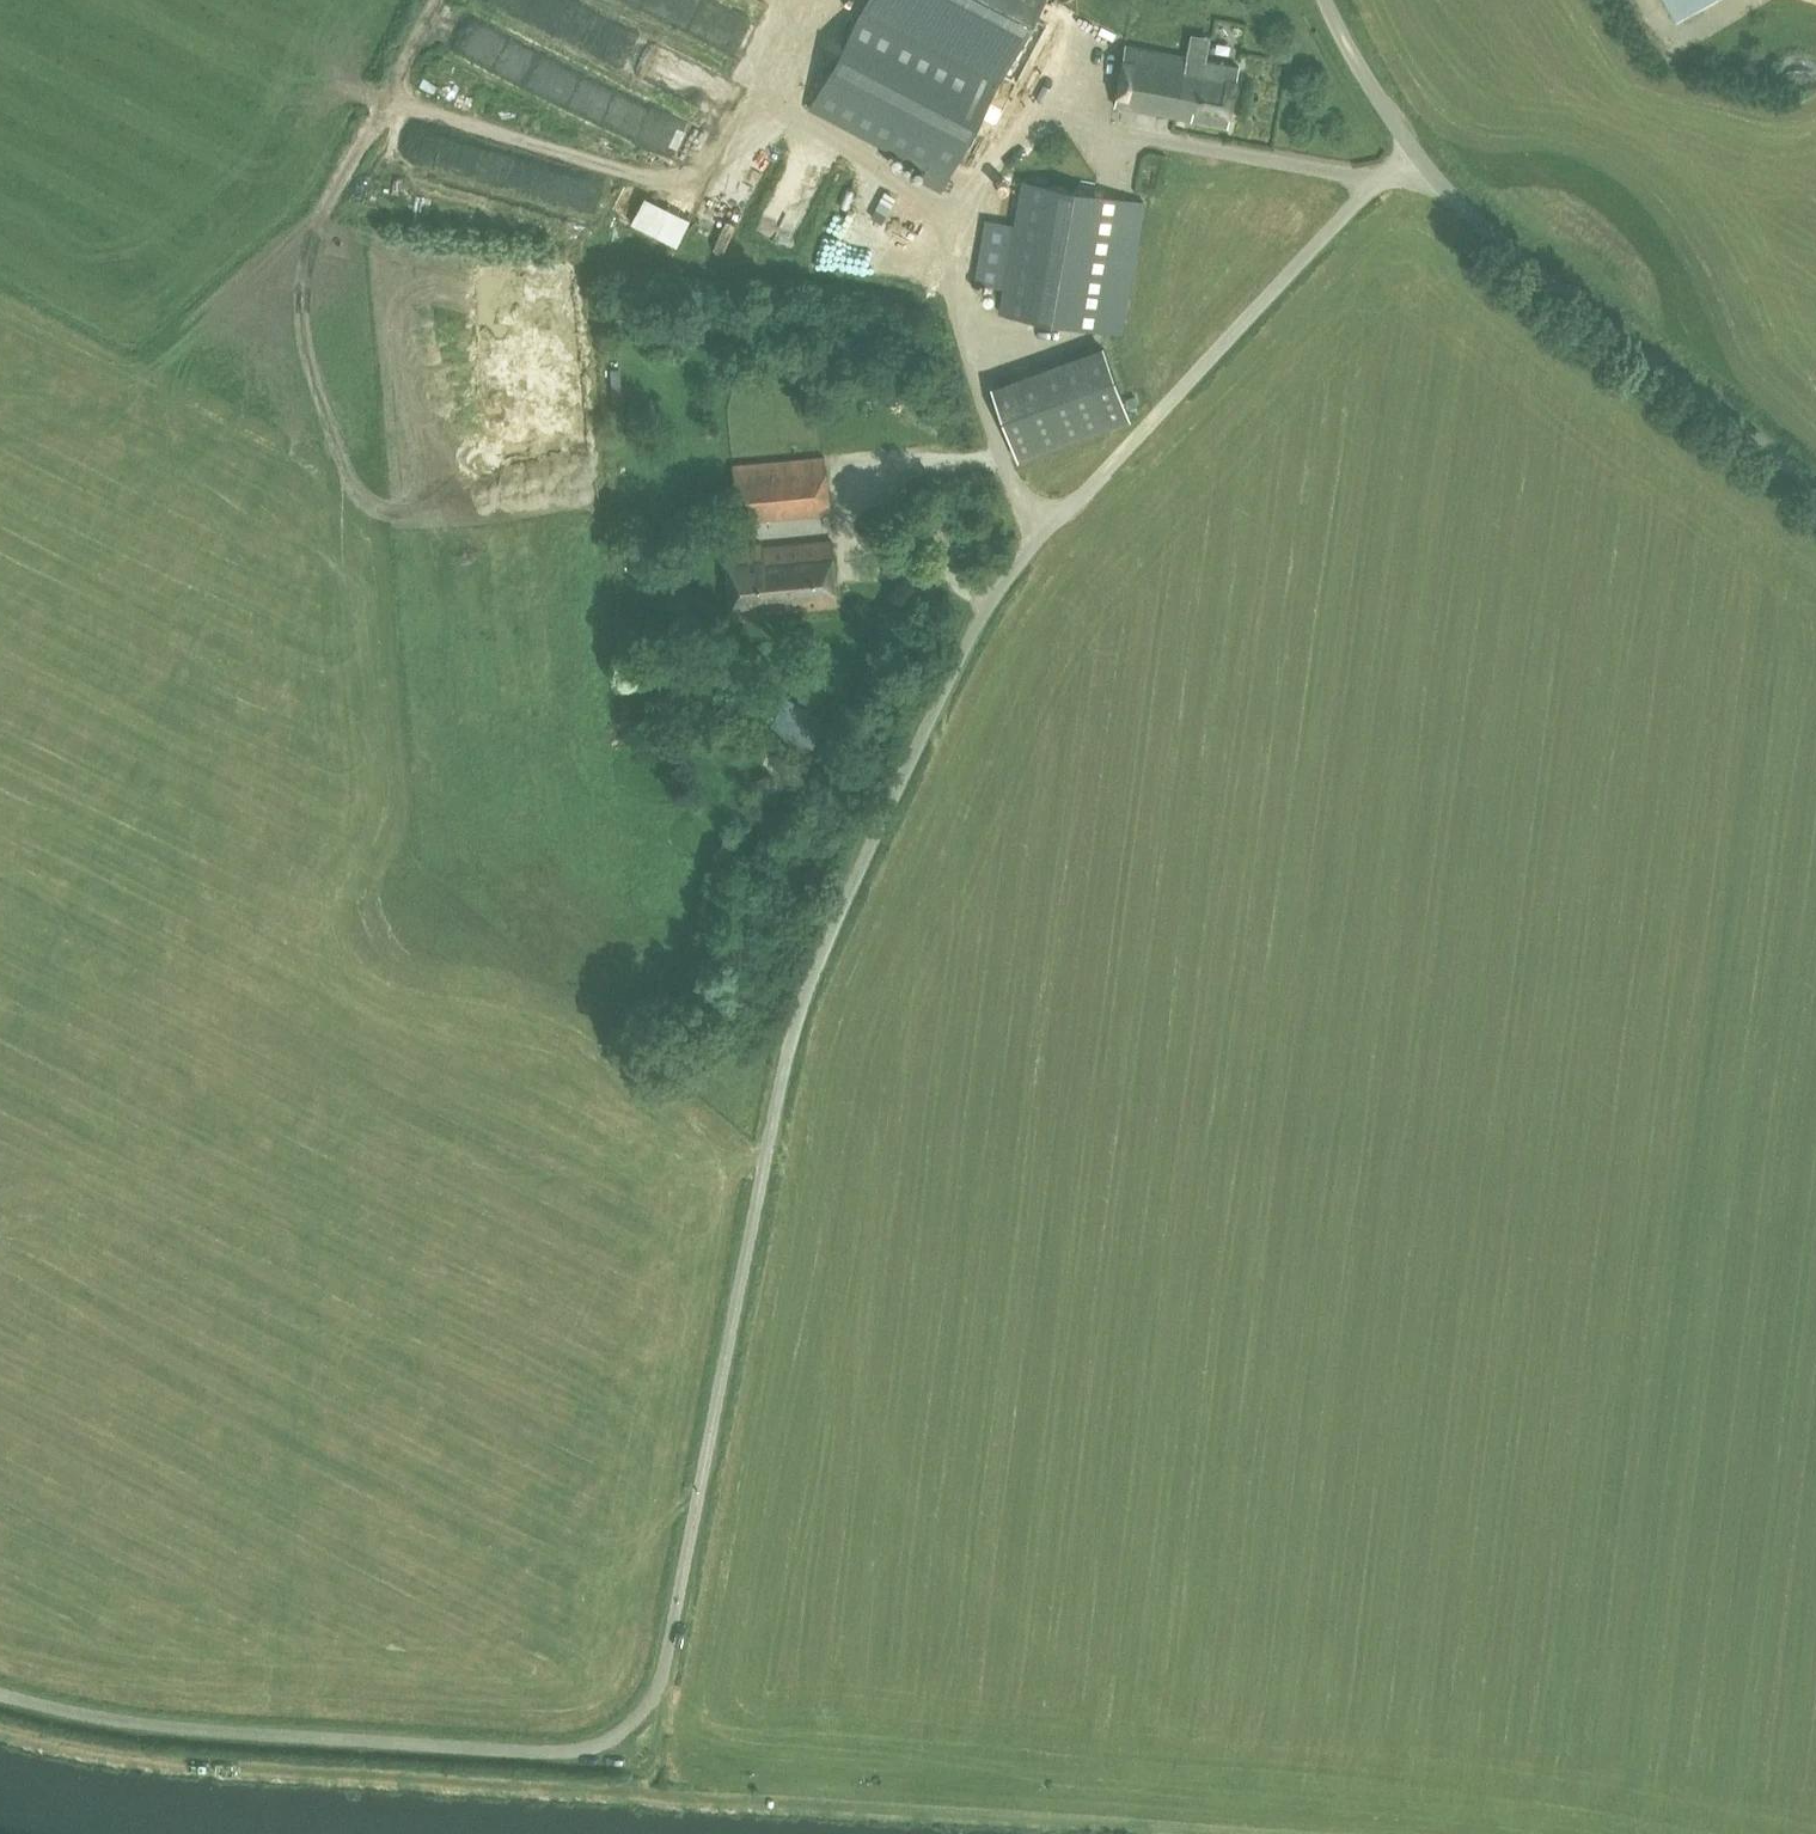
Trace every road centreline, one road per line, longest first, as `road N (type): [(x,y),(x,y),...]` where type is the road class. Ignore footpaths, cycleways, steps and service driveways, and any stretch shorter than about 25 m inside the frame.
road 1 (unclassified): [(0,1695),(118,1723),(544,1751),(607,1741),(651,1705),(786,1057),(803,994),(918,742),(984,612),(1028,551),(1364,192),(1421,158)]
road 2 (track): [(0,1722),(104,1749),(221,1761),(1313,1833)]
road 3 (unclassified): [(1815,490),(1512,254),(1421,158)]
road 4 (unclassified): [(1421,158),(1323,0)]

